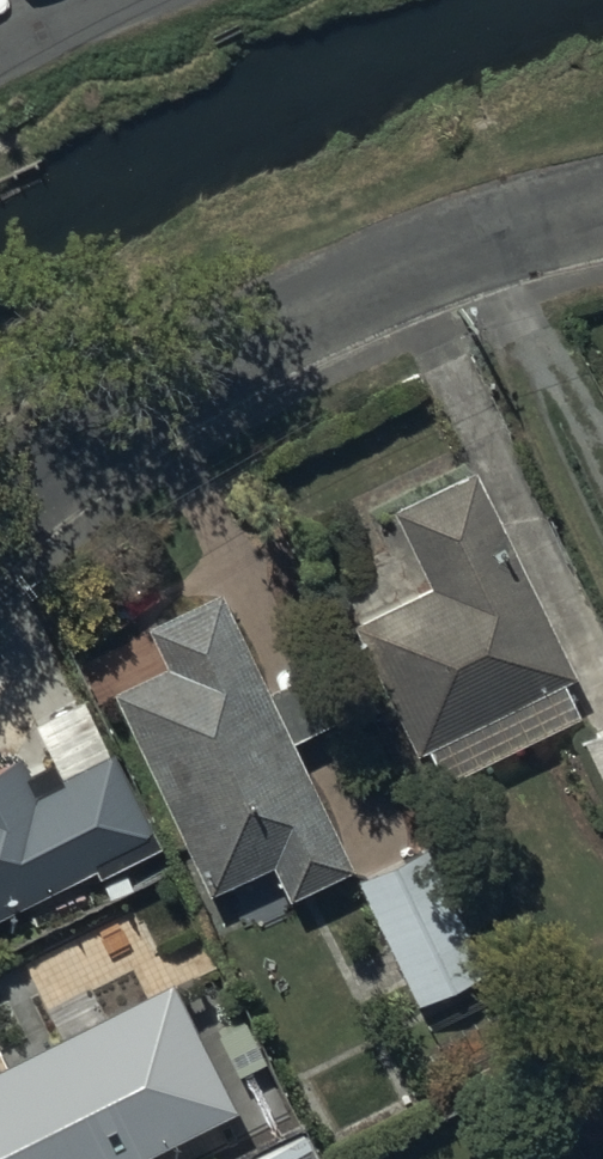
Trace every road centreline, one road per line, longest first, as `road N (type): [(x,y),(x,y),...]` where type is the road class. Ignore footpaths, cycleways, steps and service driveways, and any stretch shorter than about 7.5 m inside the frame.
road 1 (unclassified): [(602,200),(393,259),(293,303),(201,354),(0,501)]

